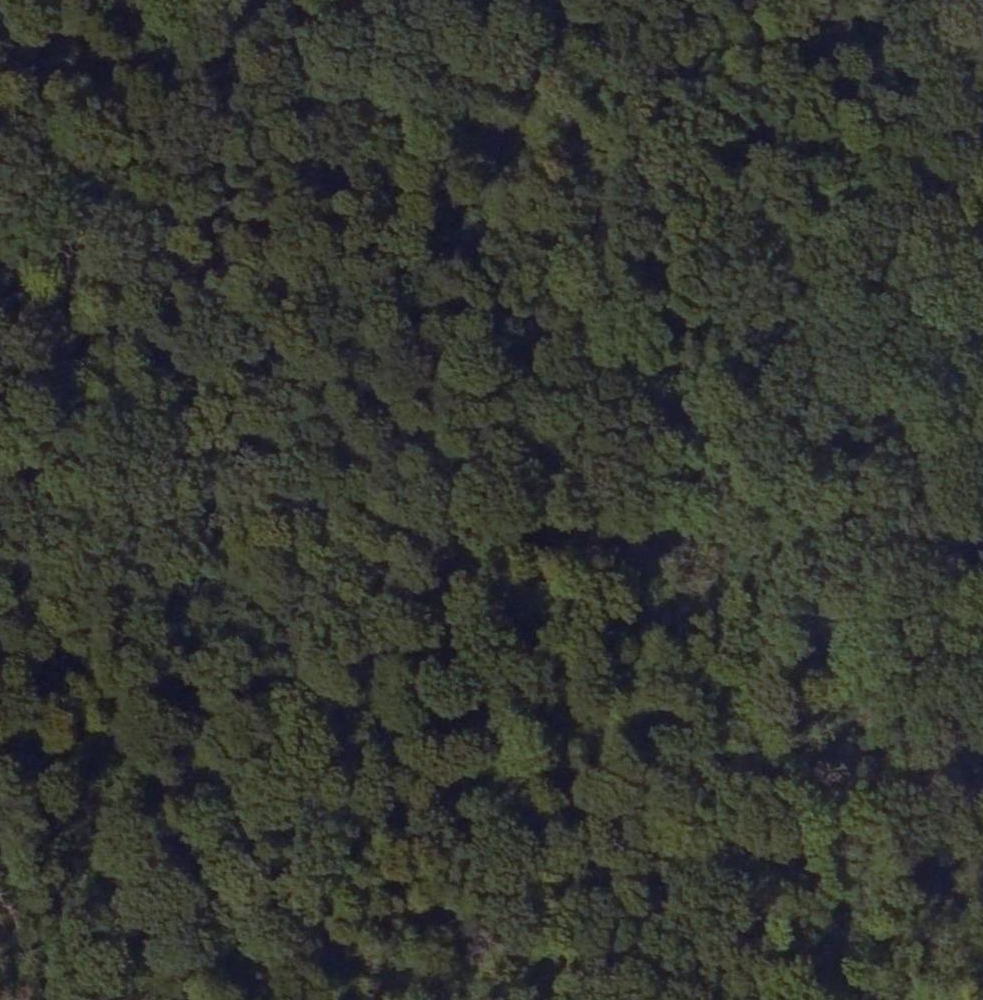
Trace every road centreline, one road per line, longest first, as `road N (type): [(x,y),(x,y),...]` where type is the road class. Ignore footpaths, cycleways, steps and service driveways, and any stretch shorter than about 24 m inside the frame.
road 1 (track): [(982,544),(0,491)]

